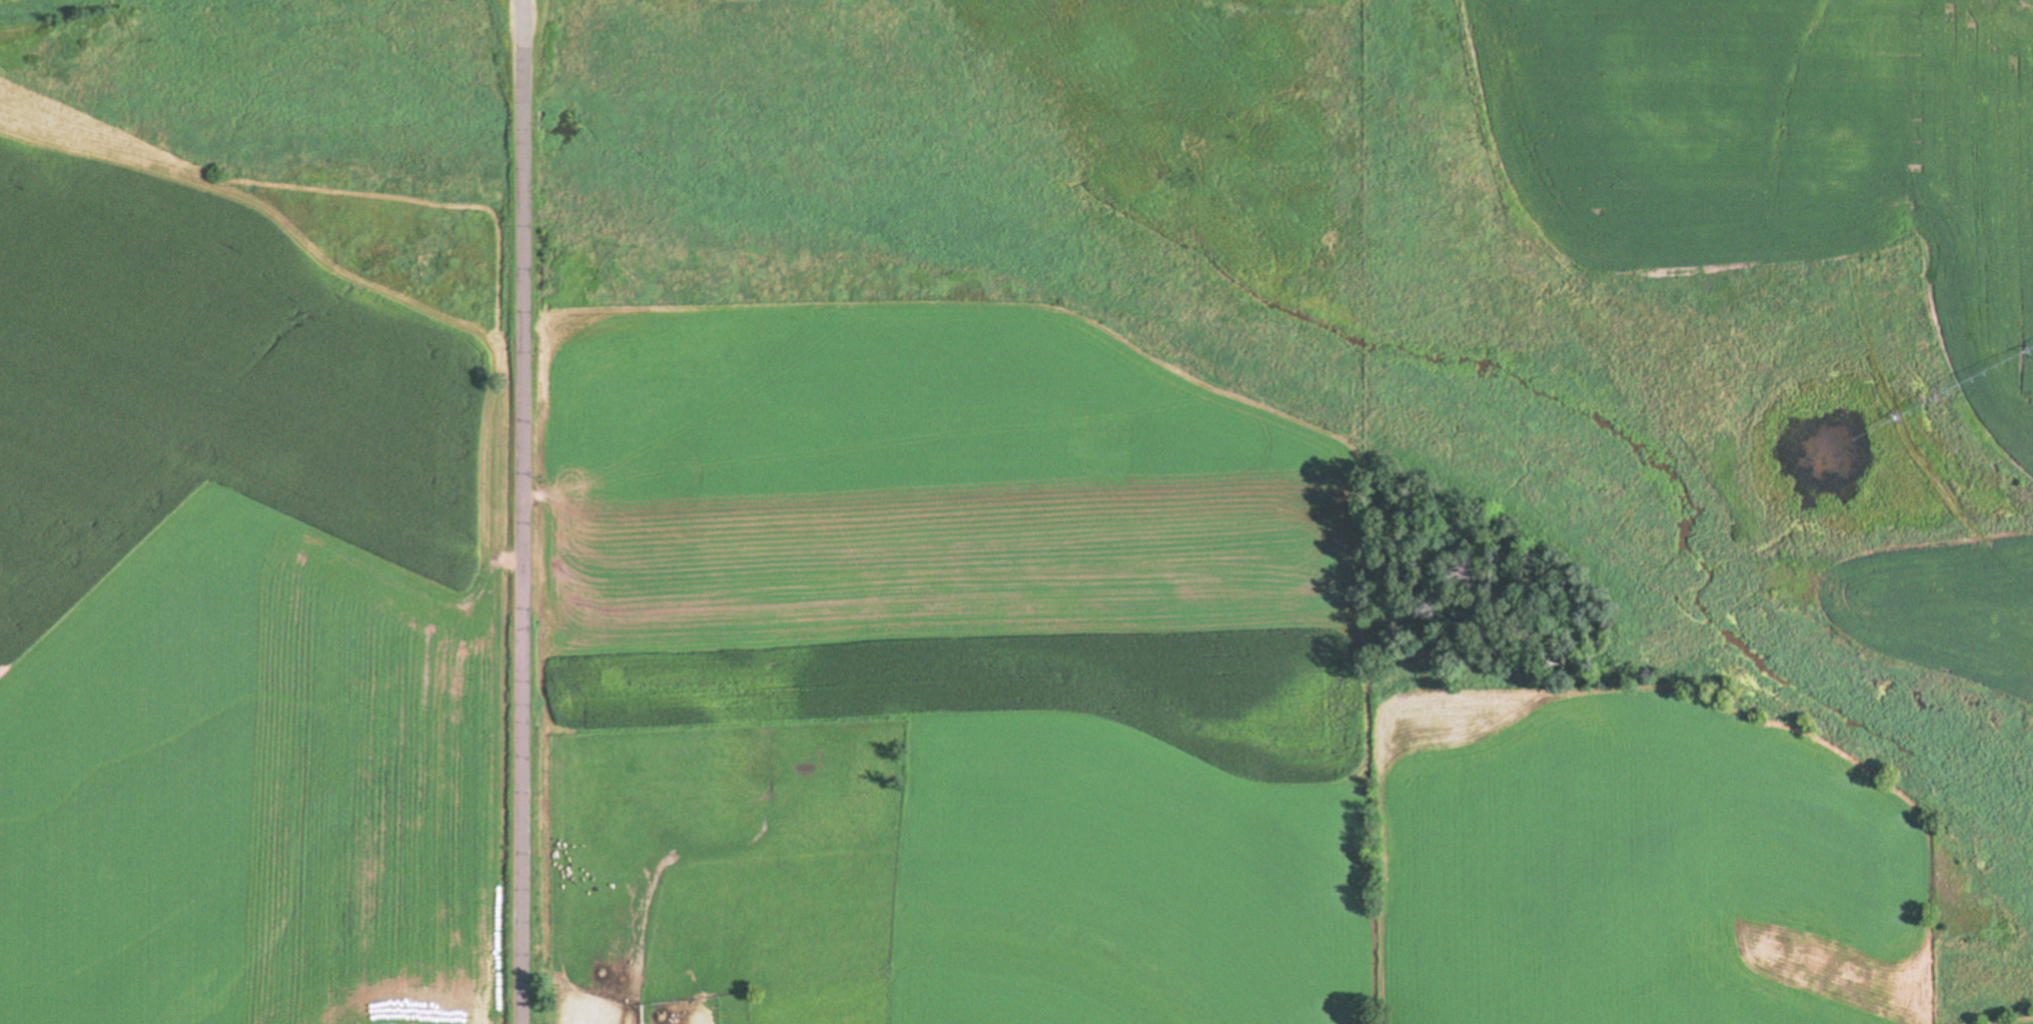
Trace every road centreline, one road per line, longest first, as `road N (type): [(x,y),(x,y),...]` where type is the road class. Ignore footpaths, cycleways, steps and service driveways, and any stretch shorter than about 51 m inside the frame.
road 1 (residential): [(523,1023),(526,0)]

